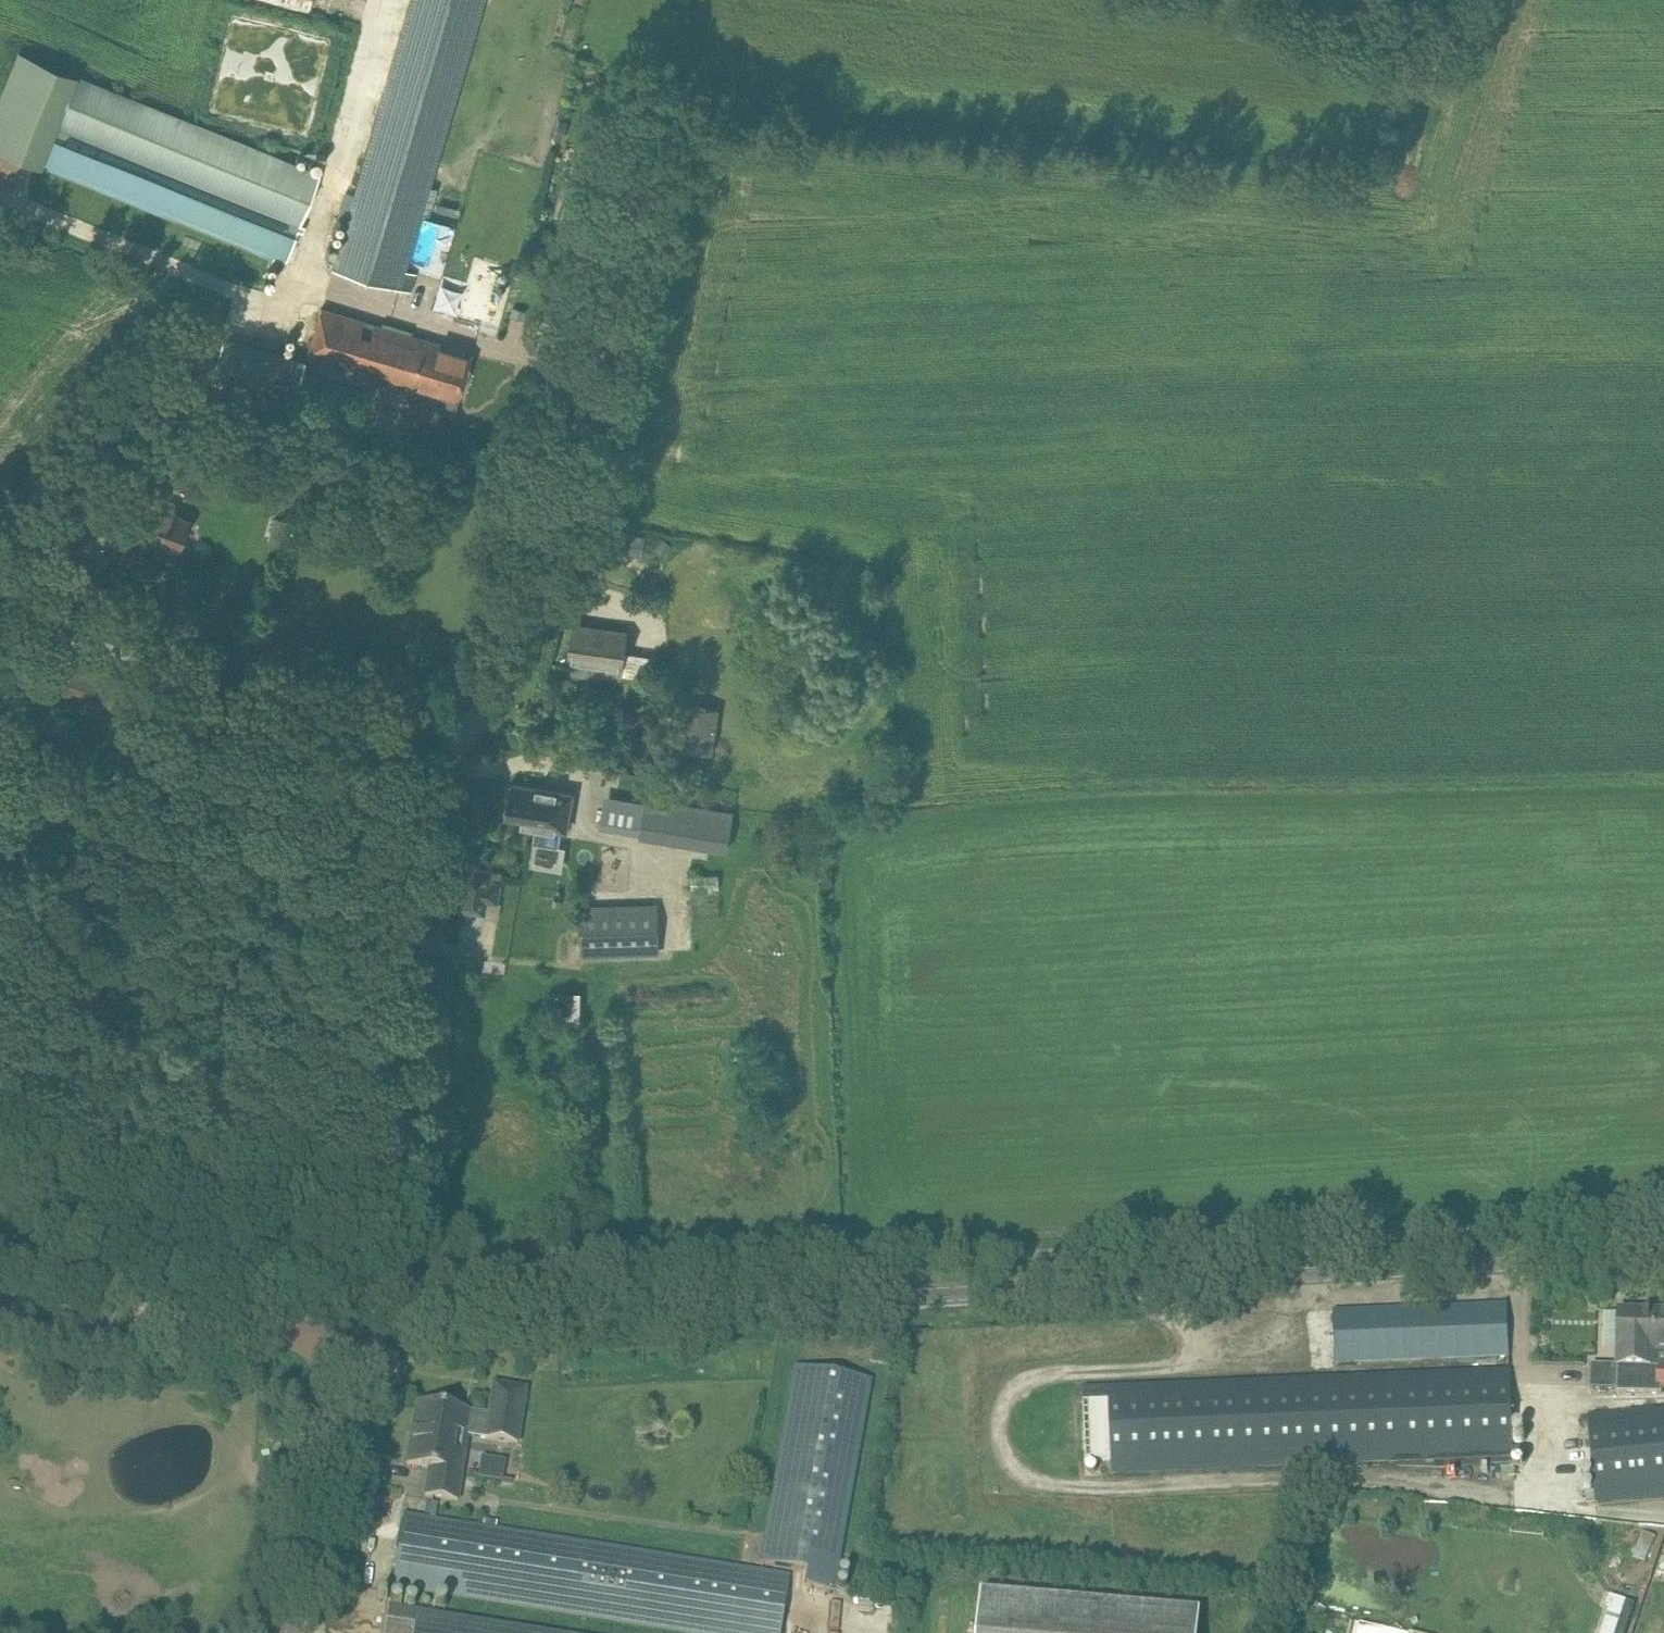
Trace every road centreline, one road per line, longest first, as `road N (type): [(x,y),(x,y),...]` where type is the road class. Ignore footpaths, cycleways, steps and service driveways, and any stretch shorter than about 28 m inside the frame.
road 1 (tertiary): [(1663,1255),(344,1328)]
road 2 (unclassified): [(664,95),(602,305),(550,567),(509,689),(477,715),(413,859),(344,1328)]
road 3 (track): [(477,715),(245,681),(76,554),(44,552),(25,570),(0,641)]
road 4 (tertiary): [(344,1328),(161,1328),(0,1302)]
road 5 (tertiary): [(344,1328),(288,1632)]
road 6 (track): [(0,1121),(103,1240),(161,1328)]

